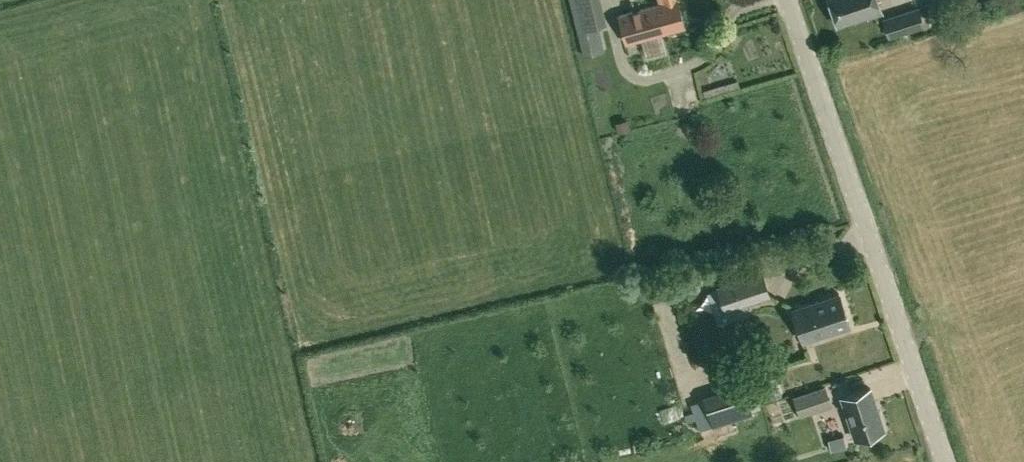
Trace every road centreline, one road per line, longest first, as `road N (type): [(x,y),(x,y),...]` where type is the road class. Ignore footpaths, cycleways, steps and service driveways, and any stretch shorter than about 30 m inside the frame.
road 1 (unclassified): [(946,461),(788,0)]

